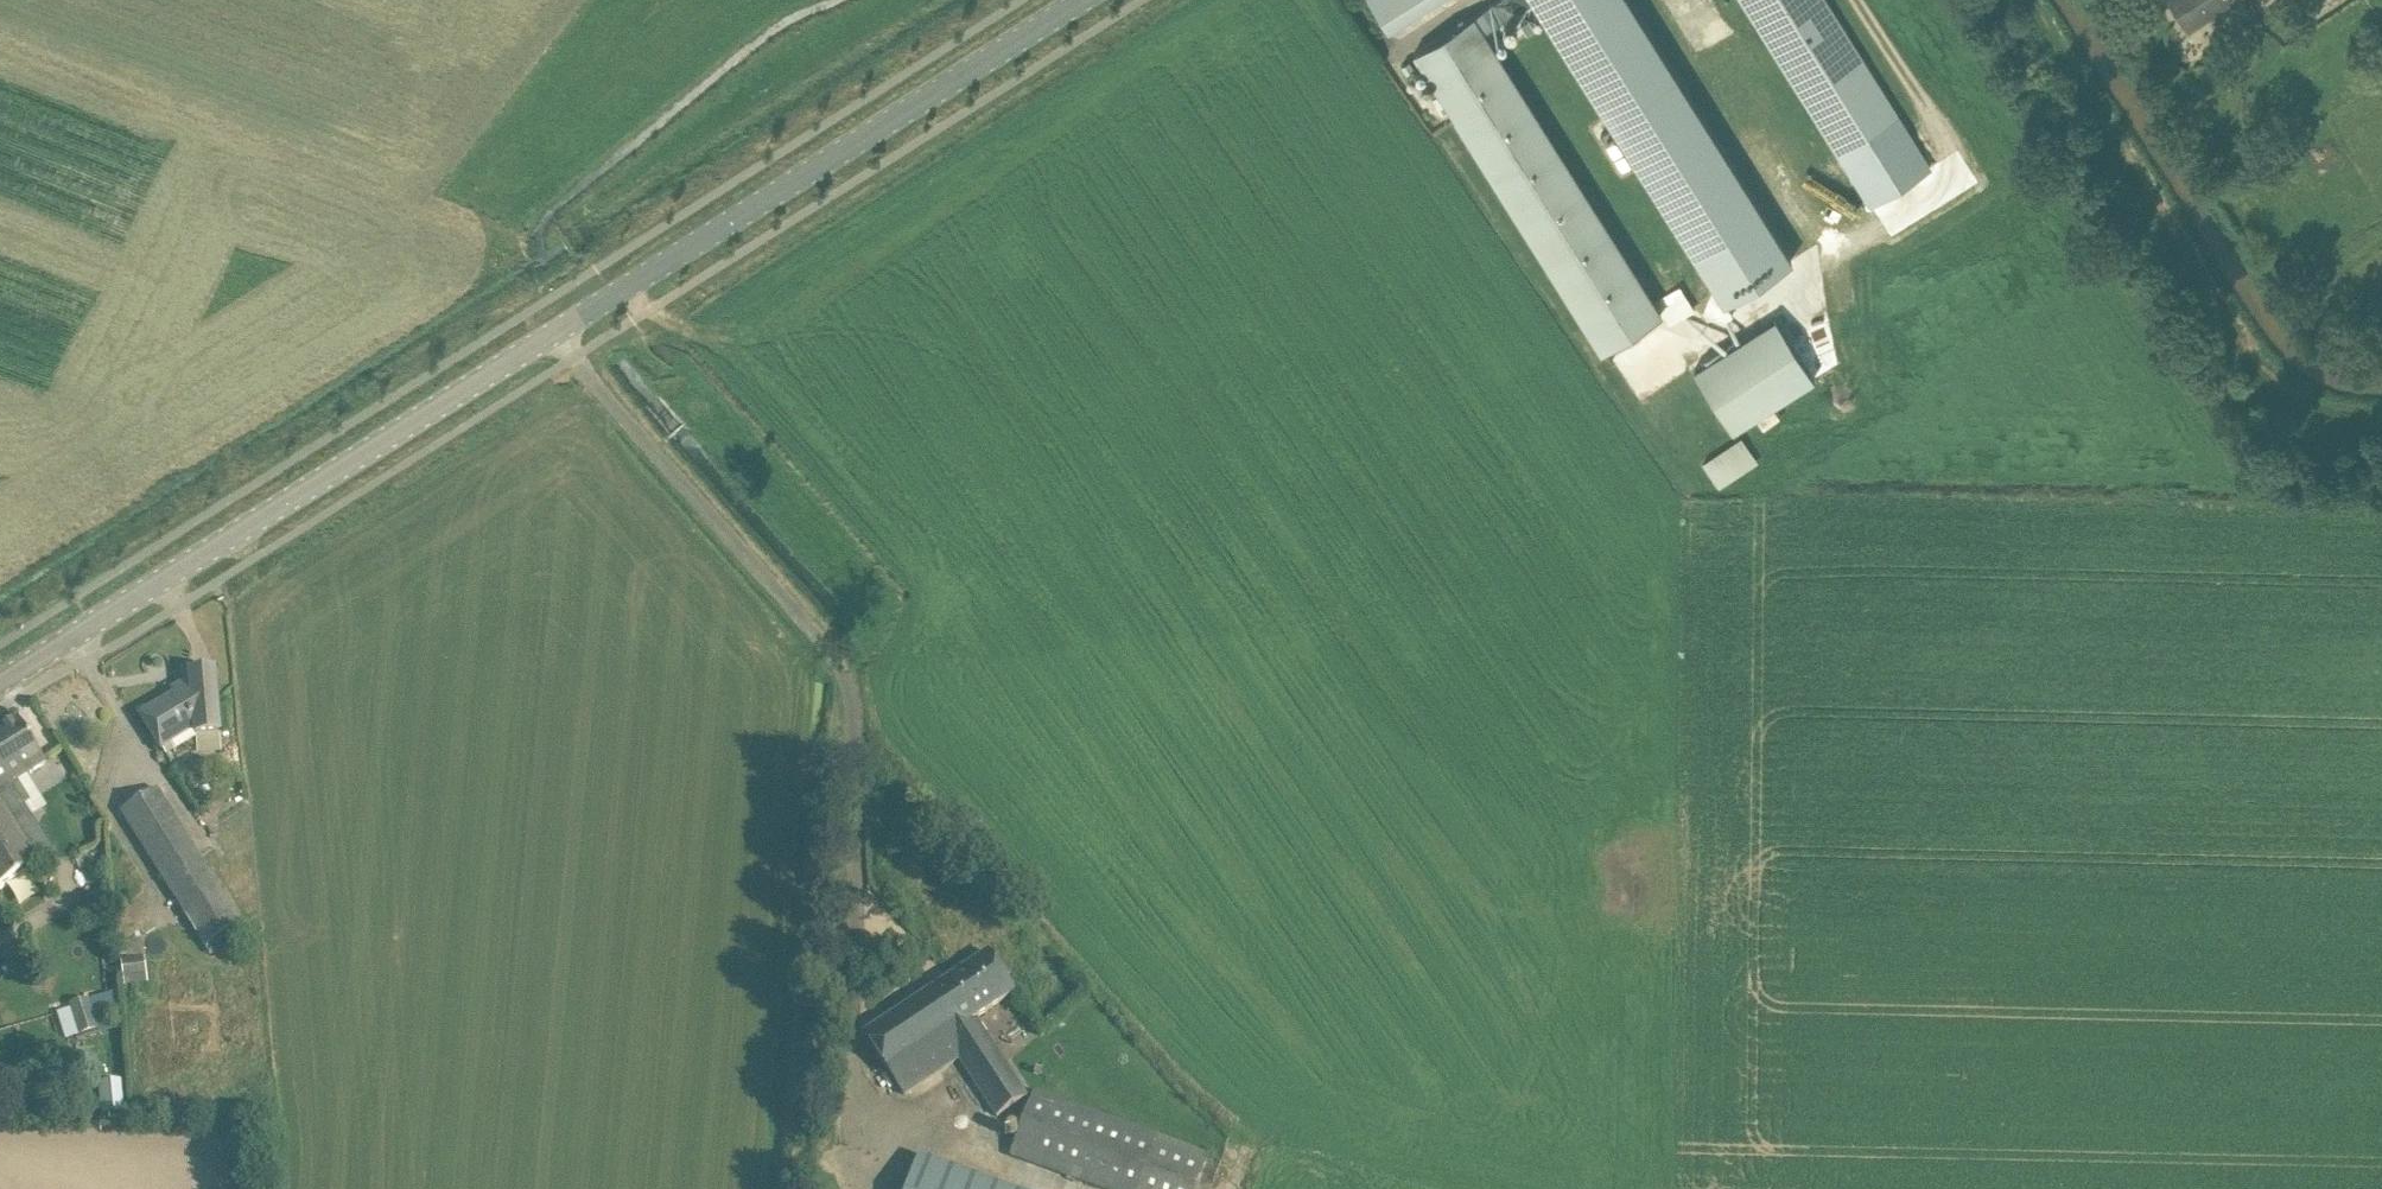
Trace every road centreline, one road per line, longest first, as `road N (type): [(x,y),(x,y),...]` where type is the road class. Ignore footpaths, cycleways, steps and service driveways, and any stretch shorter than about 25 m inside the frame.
road 1 (tertiary): [(0,682),(1083,0)]
road 2 (track): [(2381,416),(2322,409),(2269,368),(2037,0)]

